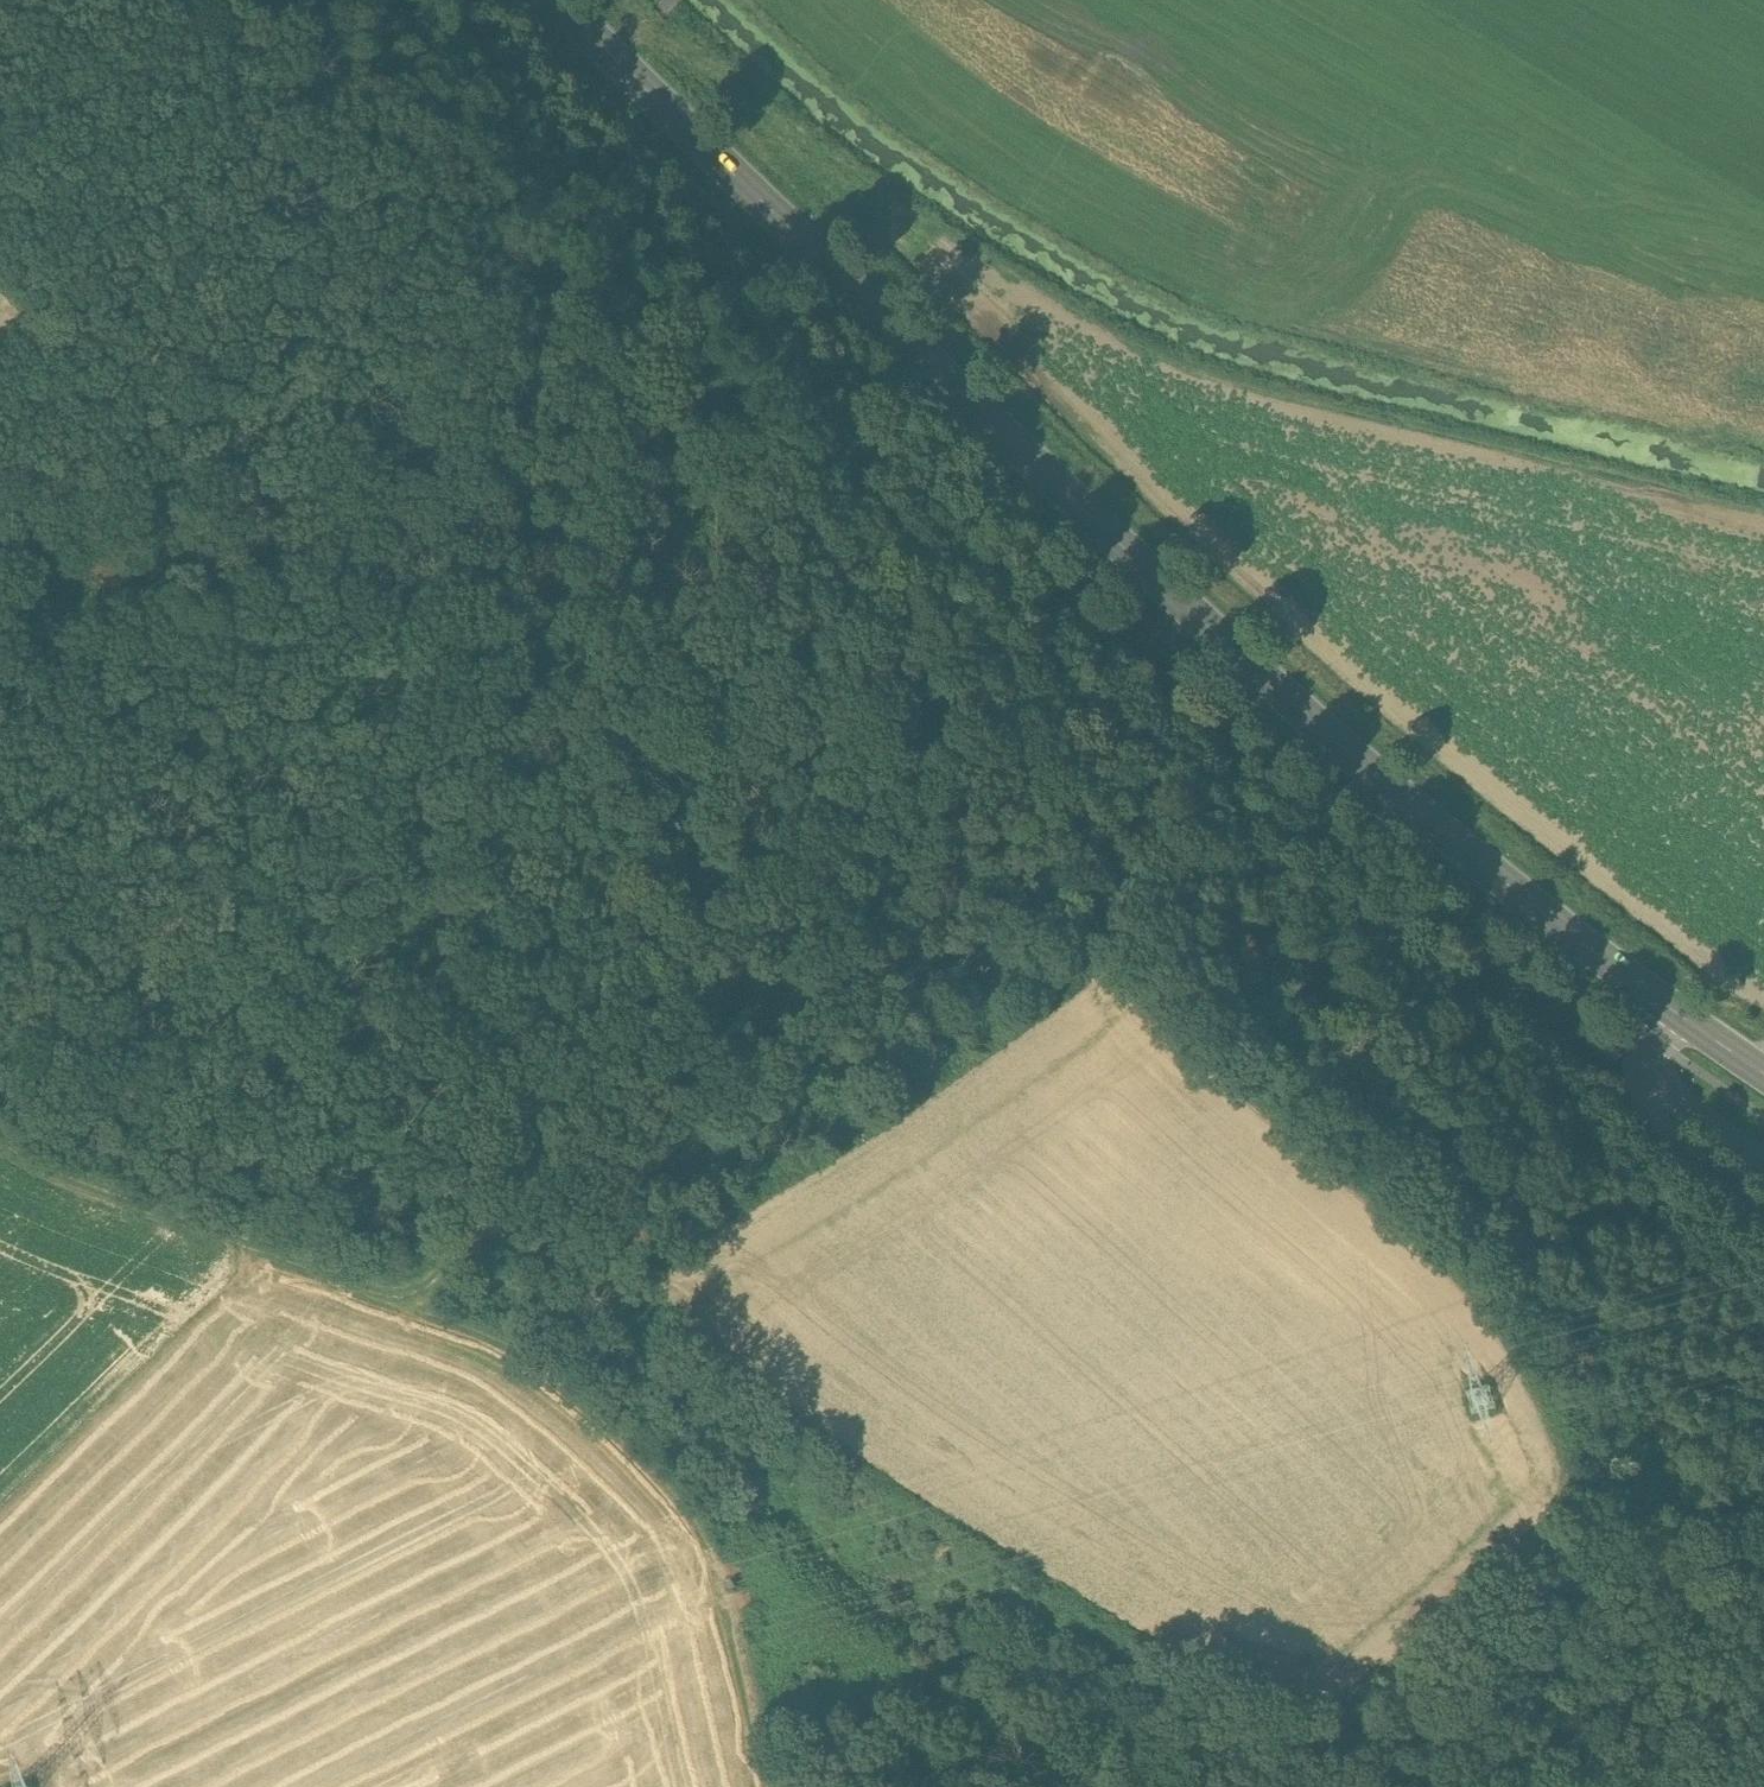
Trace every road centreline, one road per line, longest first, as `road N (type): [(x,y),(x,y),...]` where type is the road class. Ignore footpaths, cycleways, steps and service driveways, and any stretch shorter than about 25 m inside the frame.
road 1 (primary): [(562,0),(1289,697),(1641,985),(1763,1068)]
road 2 (track): [(0,1144),(116,1205),(401,1302),(490,1224),(657,1276)]
road 3 (track): [(1763,1240),(1629,1093),(1640,1055)]

